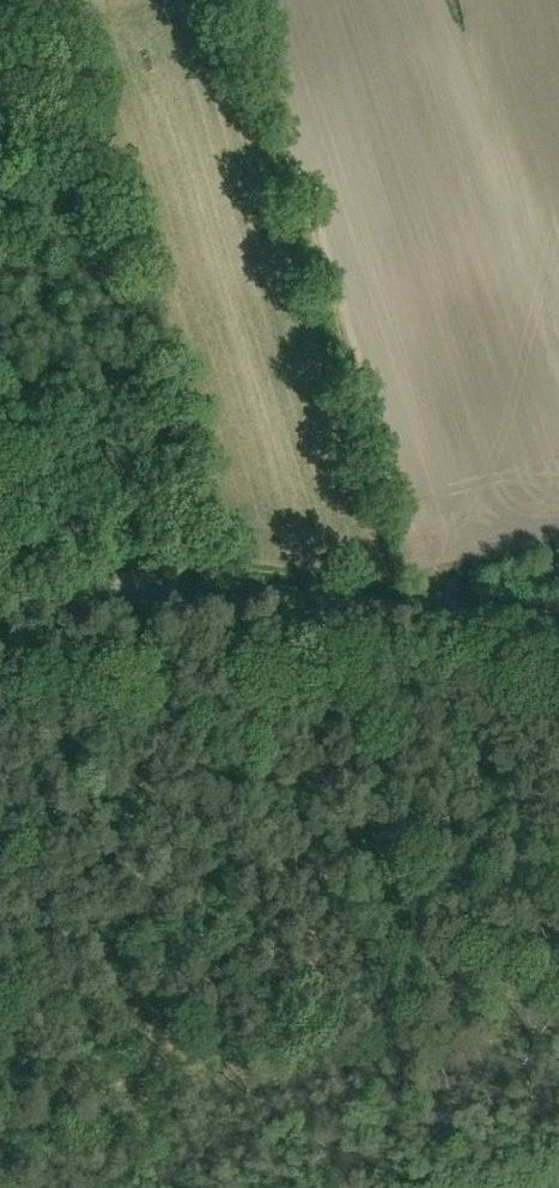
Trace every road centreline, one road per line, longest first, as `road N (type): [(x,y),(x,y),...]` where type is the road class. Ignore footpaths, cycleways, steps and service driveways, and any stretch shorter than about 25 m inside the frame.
road 1 (tertiary): [(0,632),(184,575),(260,578),(558,626)]
road 2 (track): [(184,575),(0,546)]

